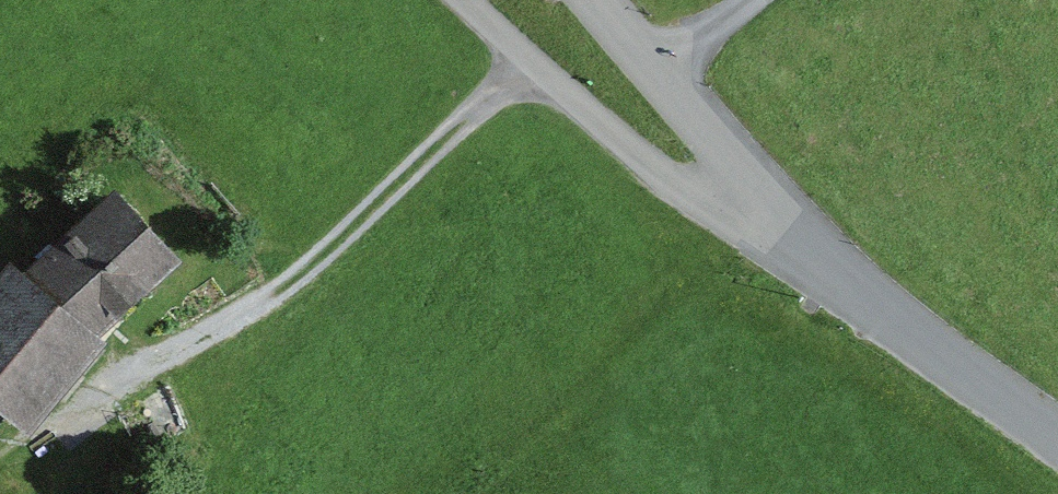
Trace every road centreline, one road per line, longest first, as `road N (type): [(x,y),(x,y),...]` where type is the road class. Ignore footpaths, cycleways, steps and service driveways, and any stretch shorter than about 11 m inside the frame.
road 1 (track): [(94,390),(340,253),(536,54)]
road 2 (unclassified): [(1057,425),(737,196)]
road 3 (residential): [(460,0),(737,196)]
road 4 (unclassified): [(737,196),(582,0)]

